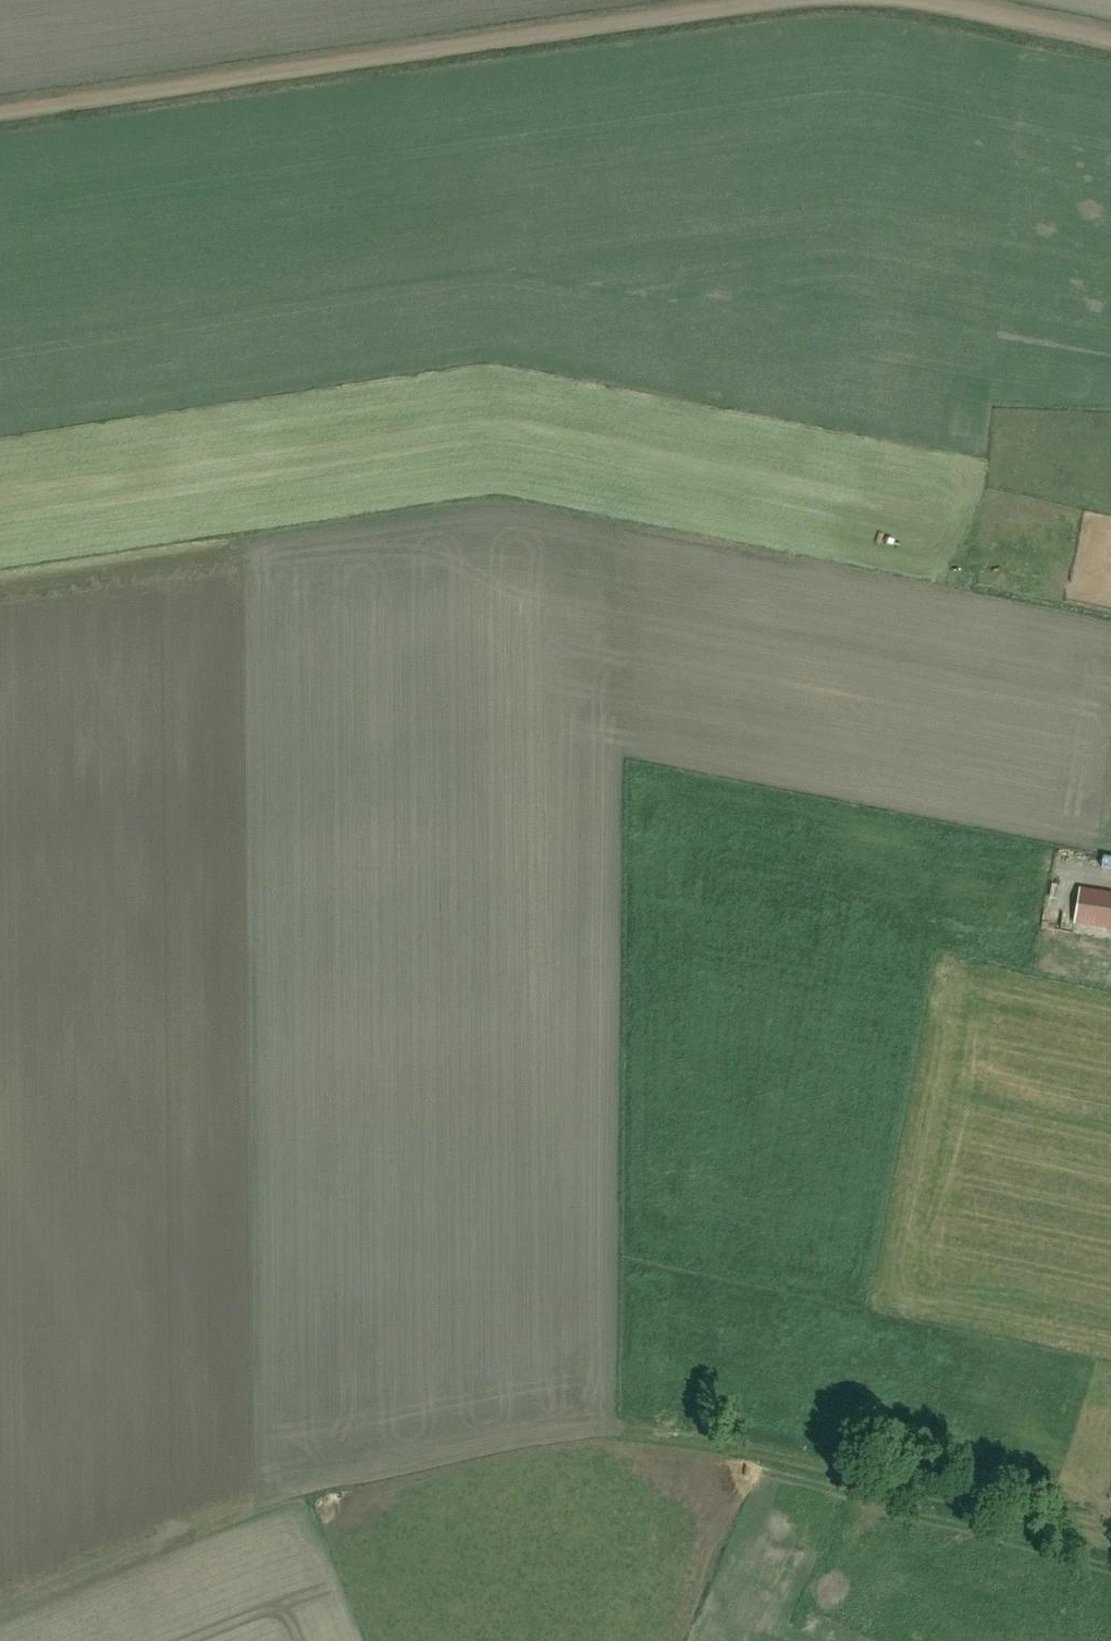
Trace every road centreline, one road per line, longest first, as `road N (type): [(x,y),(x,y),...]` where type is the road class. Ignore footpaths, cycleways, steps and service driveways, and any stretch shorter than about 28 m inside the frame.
road 1 (track): [(0,110),(769,0)]
road 2 (track): [(1110,1540),(731,1440),(626,1424)]
road 3 (track): [(930,0),(1110,38)]

